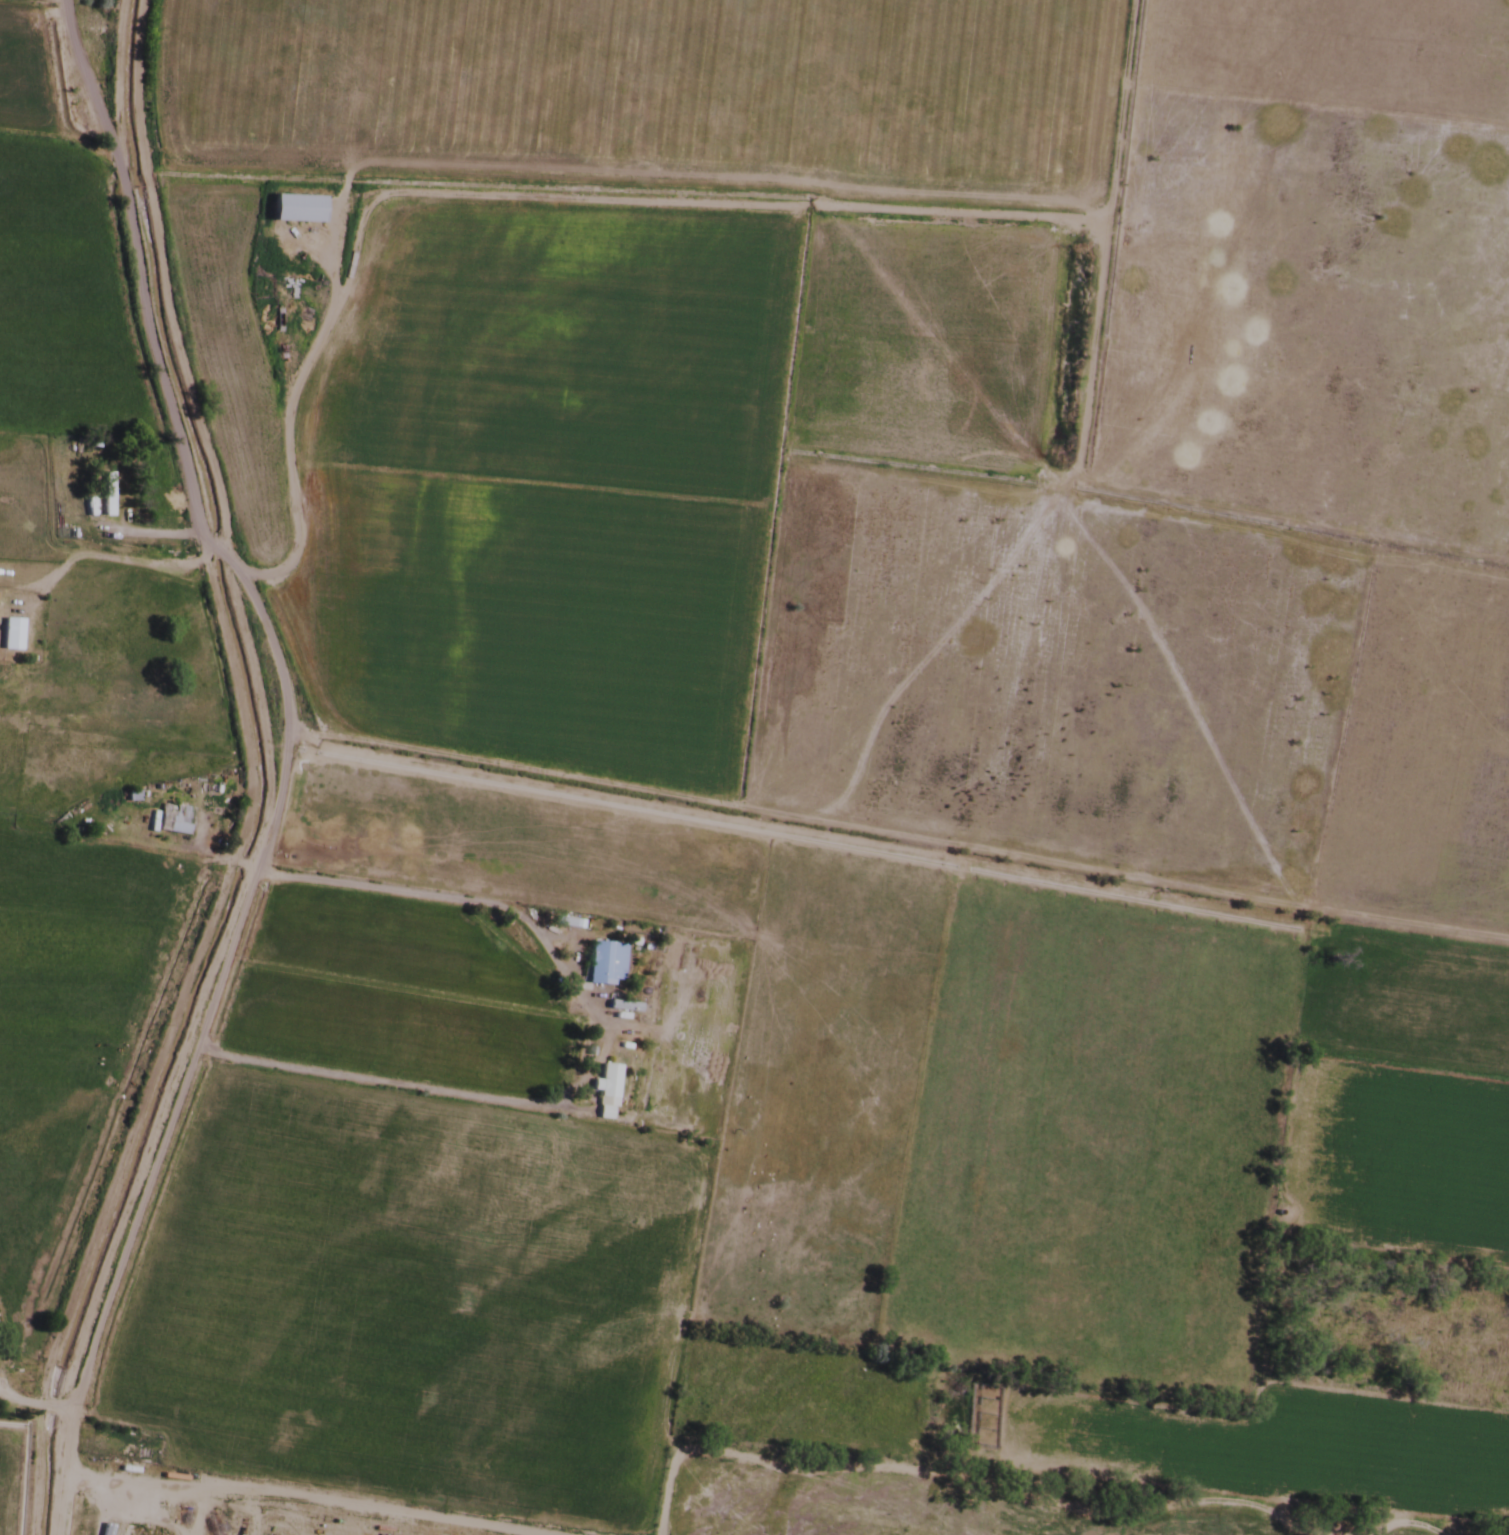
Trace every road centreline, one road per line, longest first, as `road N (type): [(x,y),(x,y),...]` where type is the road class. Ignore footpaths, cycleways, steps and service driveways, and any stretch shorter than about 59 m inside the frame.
road 1 (residential): [(60,1534),(76,1406),(271,805),(281,735),(234,570),(193,534),(141,334),(109,161),(58,0)]

